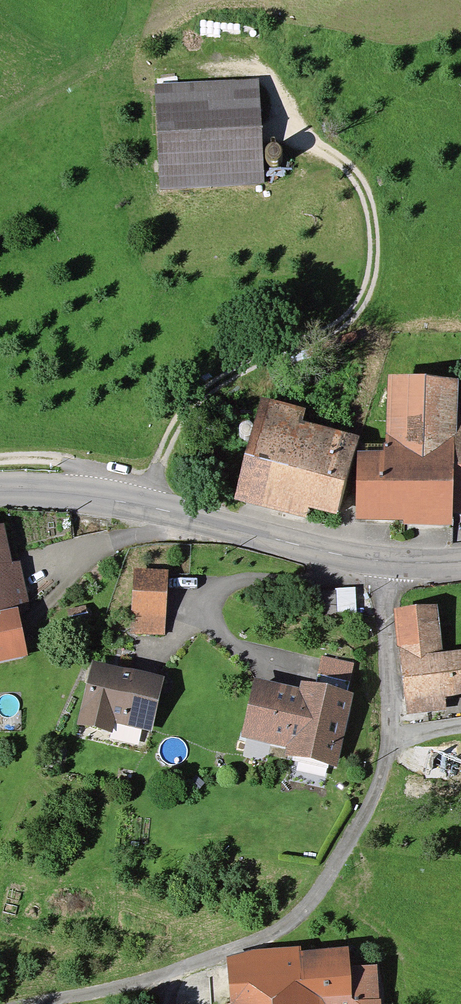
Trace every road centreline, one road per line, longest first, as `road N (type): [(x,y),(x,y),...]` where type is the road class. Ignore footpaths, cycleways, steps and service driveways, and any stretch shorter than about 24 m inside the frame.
road 1 (track): [(147,511),(167,449),(193,403),(242,369),(328,329),(355,307),(373,261),(367,200),(352,178),(309,158),(290,139),(257,73),(194,68)]
road 2 (residential): [(373,562),(385,737),(351,836),(289,920),(214,958),(117,988)]
road 3 (secondary): [(373,562),(115,502),(0,492)]
road 4 (track): [(0,11),(57,52),(92,64),(194,68)]

